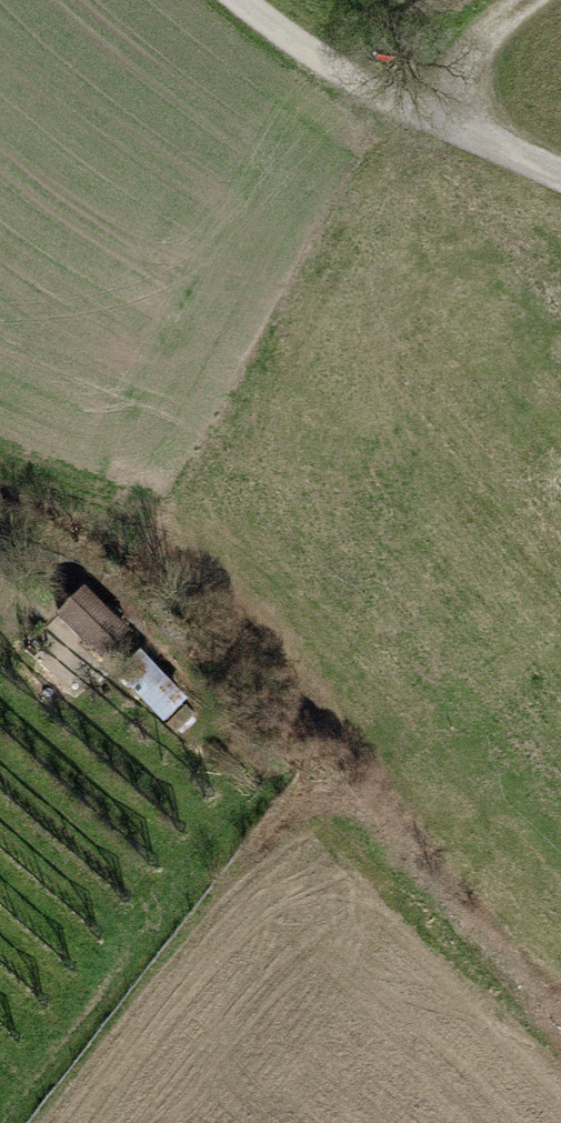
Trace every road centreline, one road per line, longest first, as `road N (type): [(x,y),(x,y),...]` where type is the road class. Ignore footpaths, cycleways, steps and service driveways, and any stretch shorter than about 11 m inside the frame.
road 1 (track): [(0,554),(91,586),(303,780)]
road 2 (track): [(560,161),(216,0)]
road 3 (track): [(560,1040),(303,780)]
road 4 (track): [(463,117),(480,51),(531,0)]

